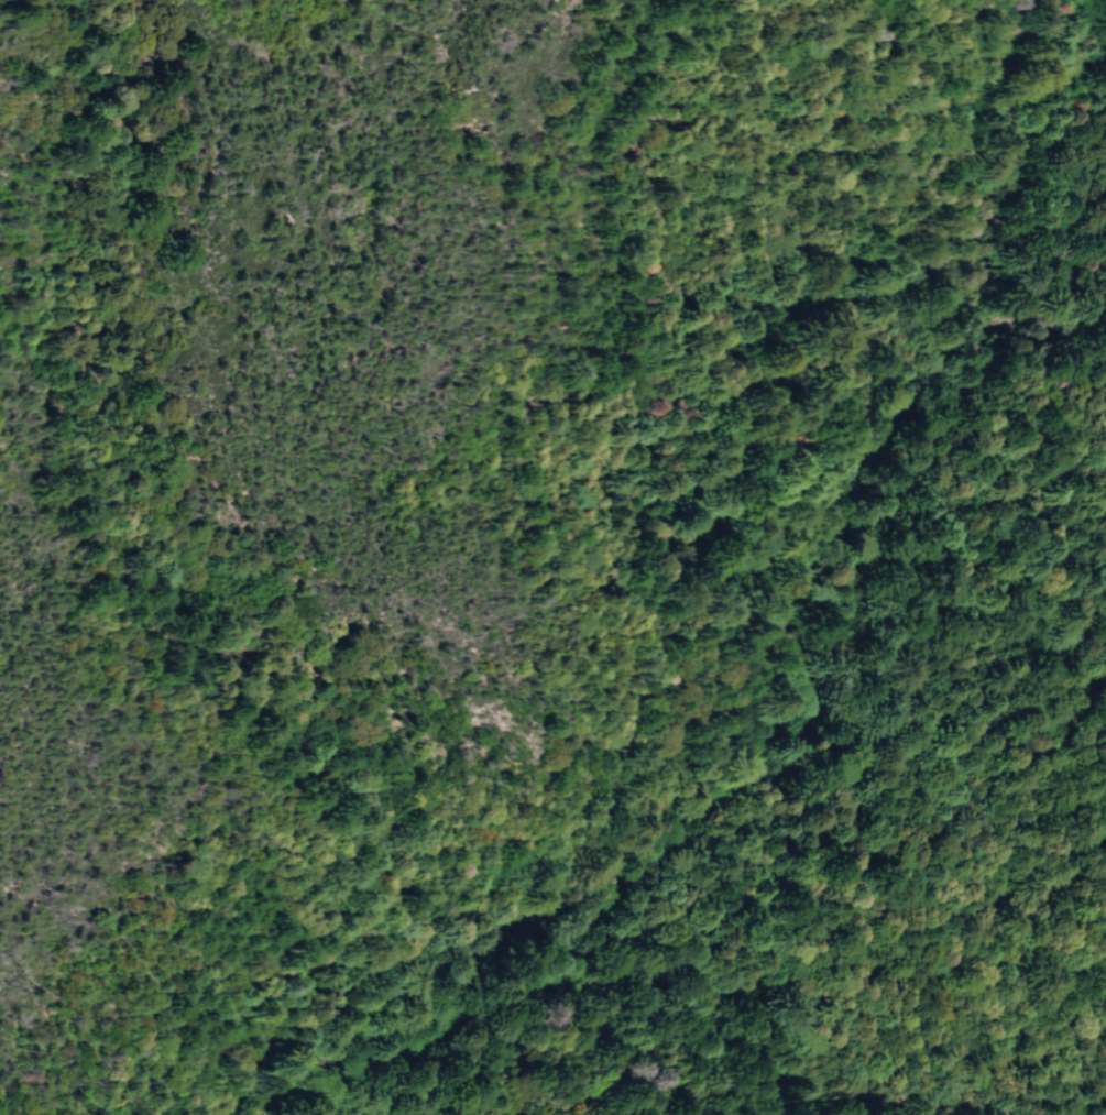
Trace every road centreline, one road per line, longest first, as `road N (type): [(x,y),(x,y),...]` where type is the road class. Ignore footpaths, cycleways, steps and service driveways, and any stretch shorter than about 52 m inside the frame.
road 1 (track): [(1105,6),(1030,56),(887,296),(773,357),(698,488),(697,714),(602,832),(358,995),(300,1114)]

